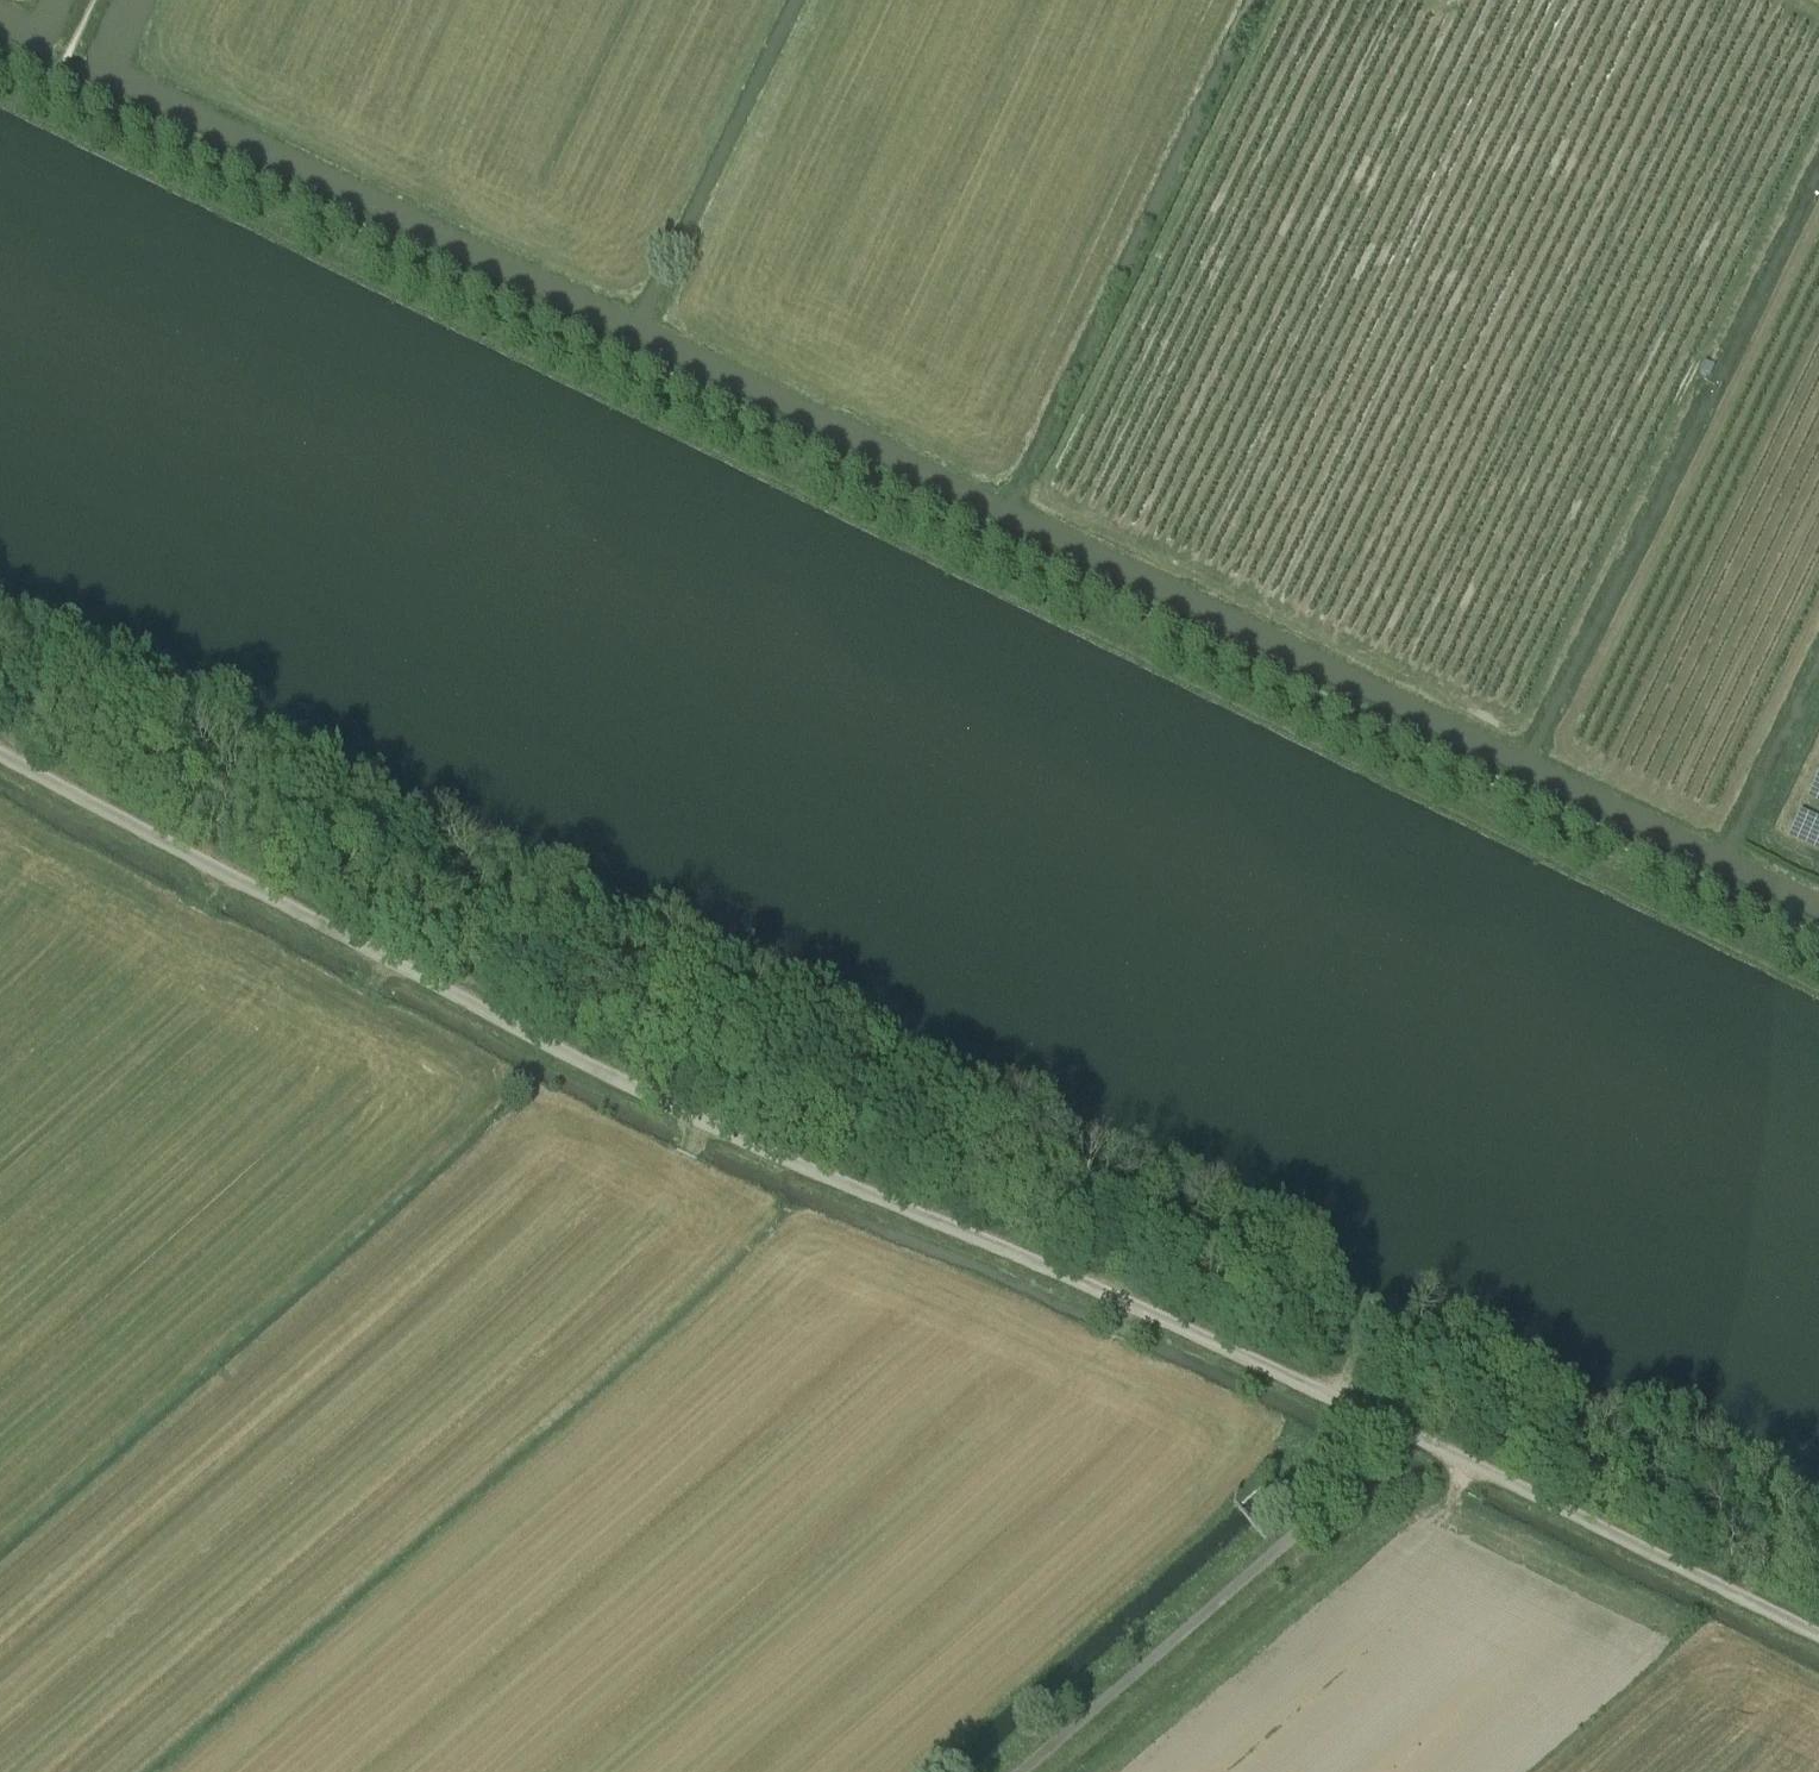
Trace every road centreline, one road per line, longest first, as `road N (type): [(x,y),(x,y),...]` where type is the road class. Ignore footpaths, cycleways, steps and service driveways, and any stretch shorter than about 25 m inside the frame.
road 1 (track): [(54,75),(1818,937)]
road 2 (track): [(1370,1417),(657,1106),(341,951),(0,763)]
road 3 (track): [(1818,1645),(1370,1417)]

